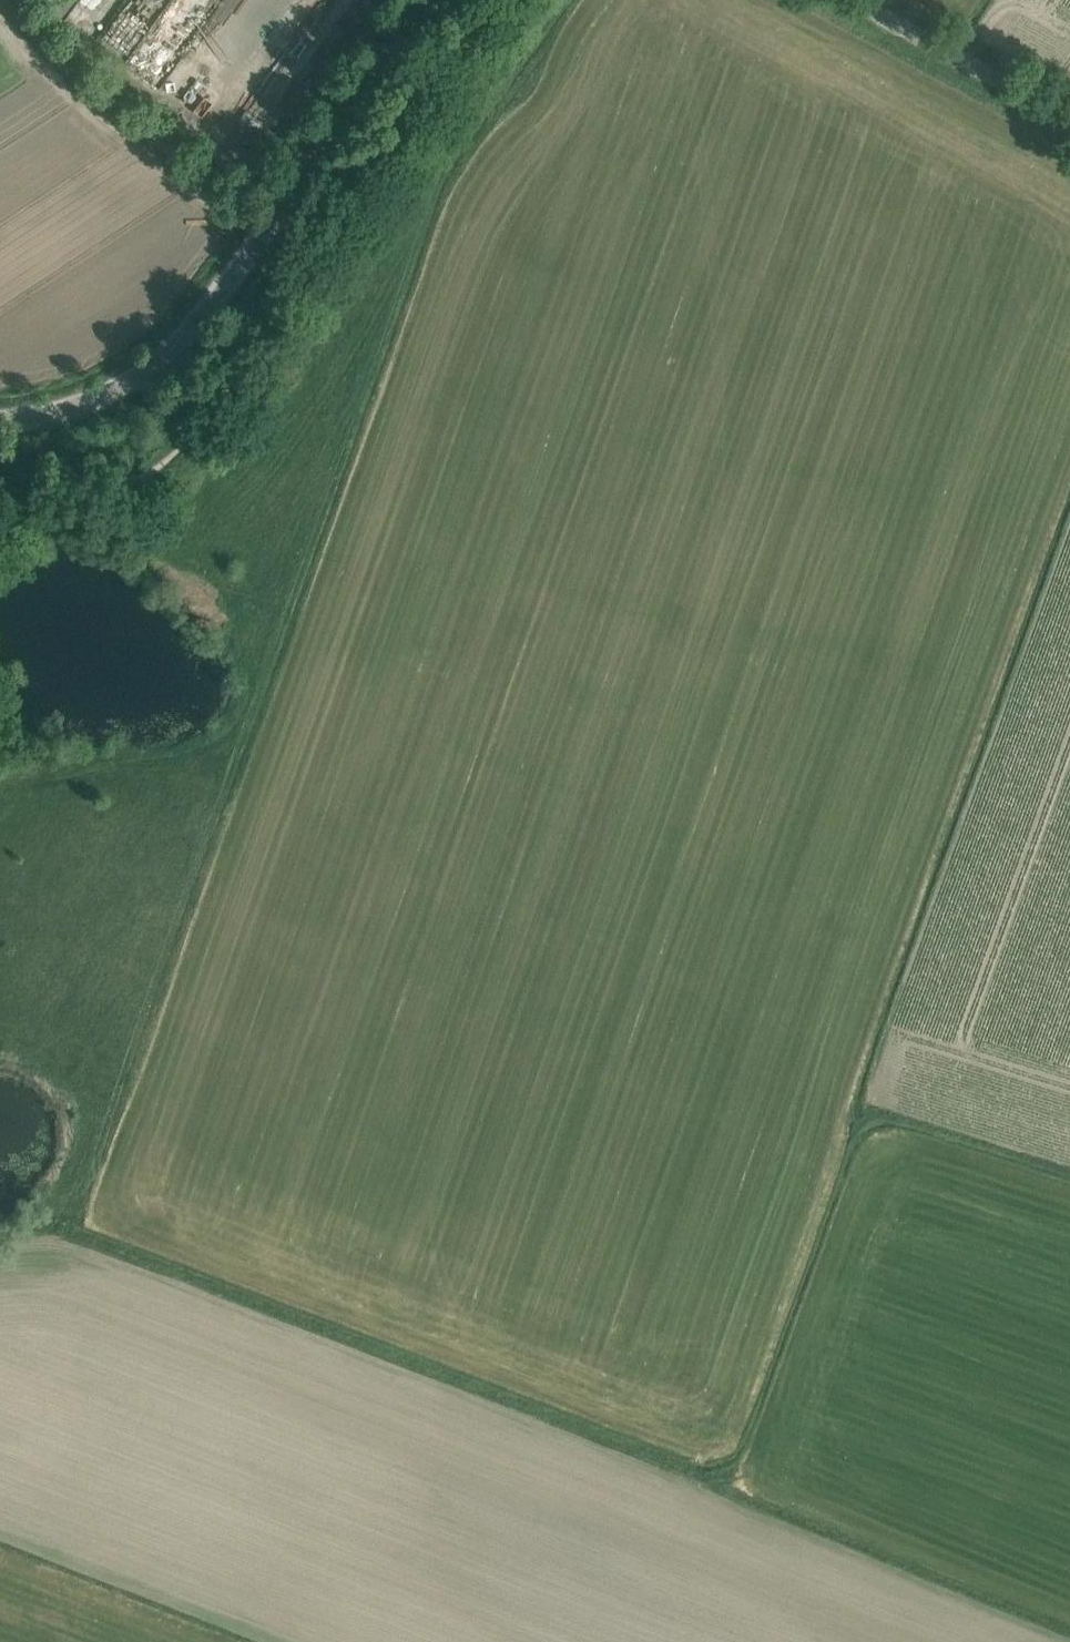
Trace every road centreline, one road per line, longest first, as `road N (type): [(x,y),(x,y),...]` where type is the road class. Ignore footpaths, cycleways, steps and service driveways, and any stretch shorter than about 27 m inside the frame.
road 1 (unclassified): [(0,420),(94,398),(183,340),(432,0)]
road 2 (unclassified): [(1069,117),(855,0)]

